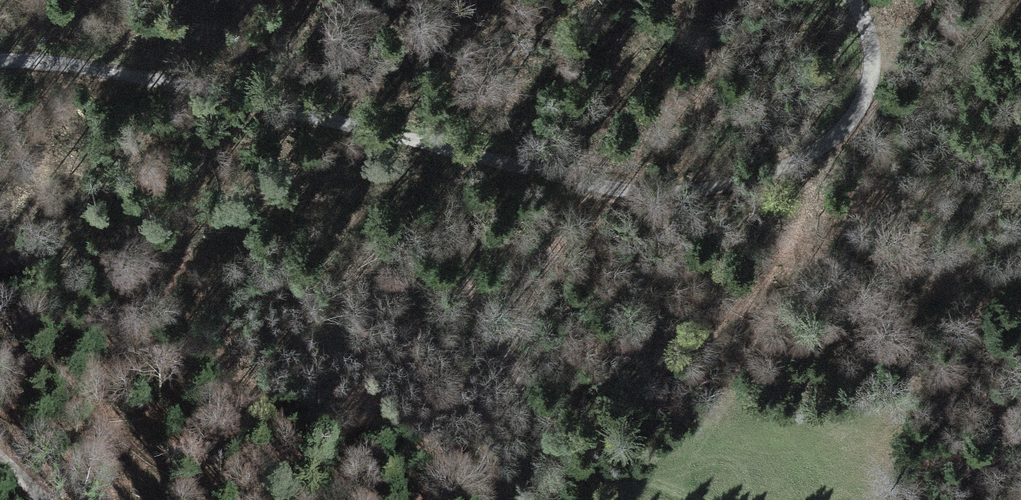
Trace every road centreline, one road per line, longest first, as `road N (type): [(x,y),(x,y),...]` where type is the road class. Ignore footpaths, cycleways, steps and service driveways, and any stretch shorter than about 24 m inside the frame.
road 1 (unclassified): [(854,0),(870,64),(848,119),(820,145),(756,178),(671,193),(606,188),(152,75),(0,57)]
road 2 (track): [(456,146),(475,294),(510,363),(589,457),(687,499)]
road 3 (track): [(848,119),(920,221),(1020,279)]

